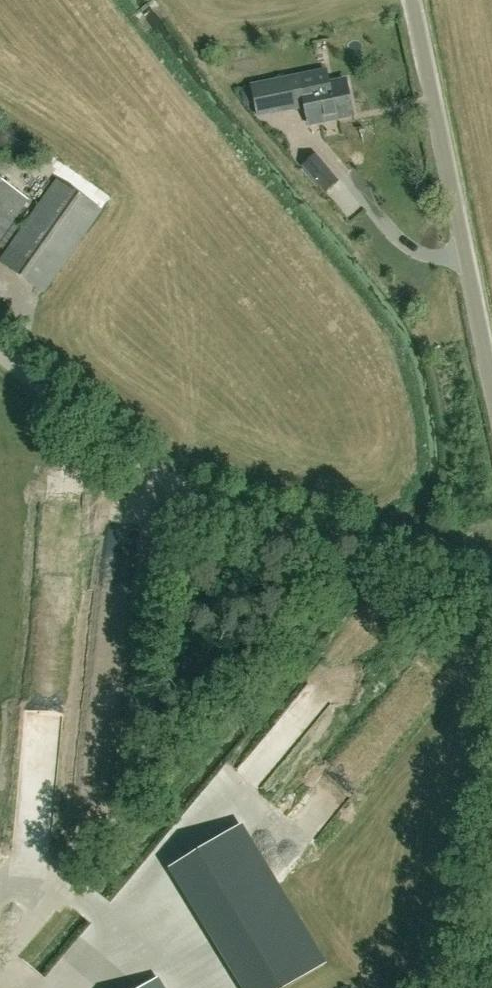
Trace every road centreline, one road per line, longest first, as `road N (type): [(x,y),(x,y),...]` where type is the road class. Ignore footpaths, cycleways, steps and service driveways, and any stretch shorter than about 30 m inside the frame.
road 1 (unclassified): [(491,565),(254,518),(180,488),(0,355)]
road 2 (track): [(0,965),(105,833),(131,786),(160,477)]
road 3 (unclassified): [(491,392),(415,0)]

